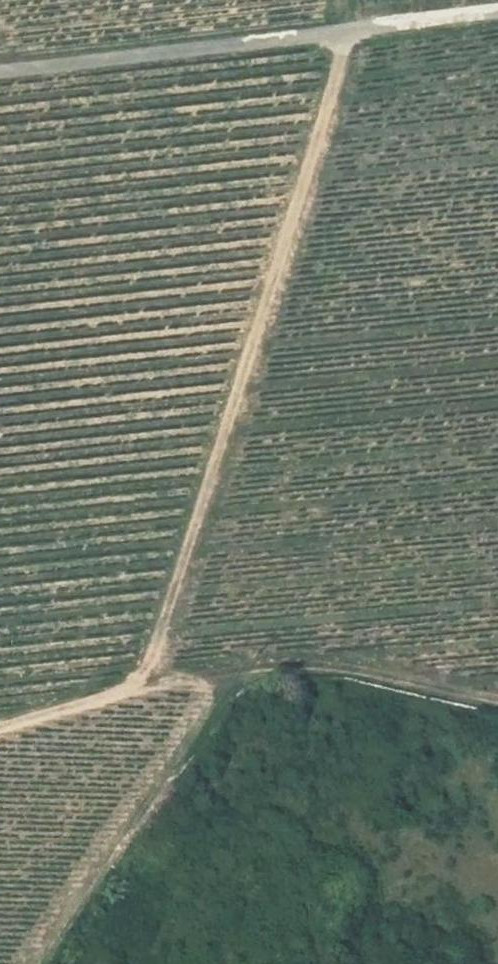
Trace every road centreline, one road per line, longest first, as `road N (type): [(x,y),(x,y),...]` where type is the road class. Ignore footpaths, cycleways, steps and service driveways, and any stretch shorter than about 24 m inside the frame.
road 1 (track): [(123,693),(146,674),(165,626),(351,30)]
road 2 (unclassified): [(0,71),(497,10)]
road 3 (track): [(123,693),(316,666),(497,702)]
road 4 (track): [(227,683),(26,963)]
road 5 (track): [(0,729),(123,693)]

